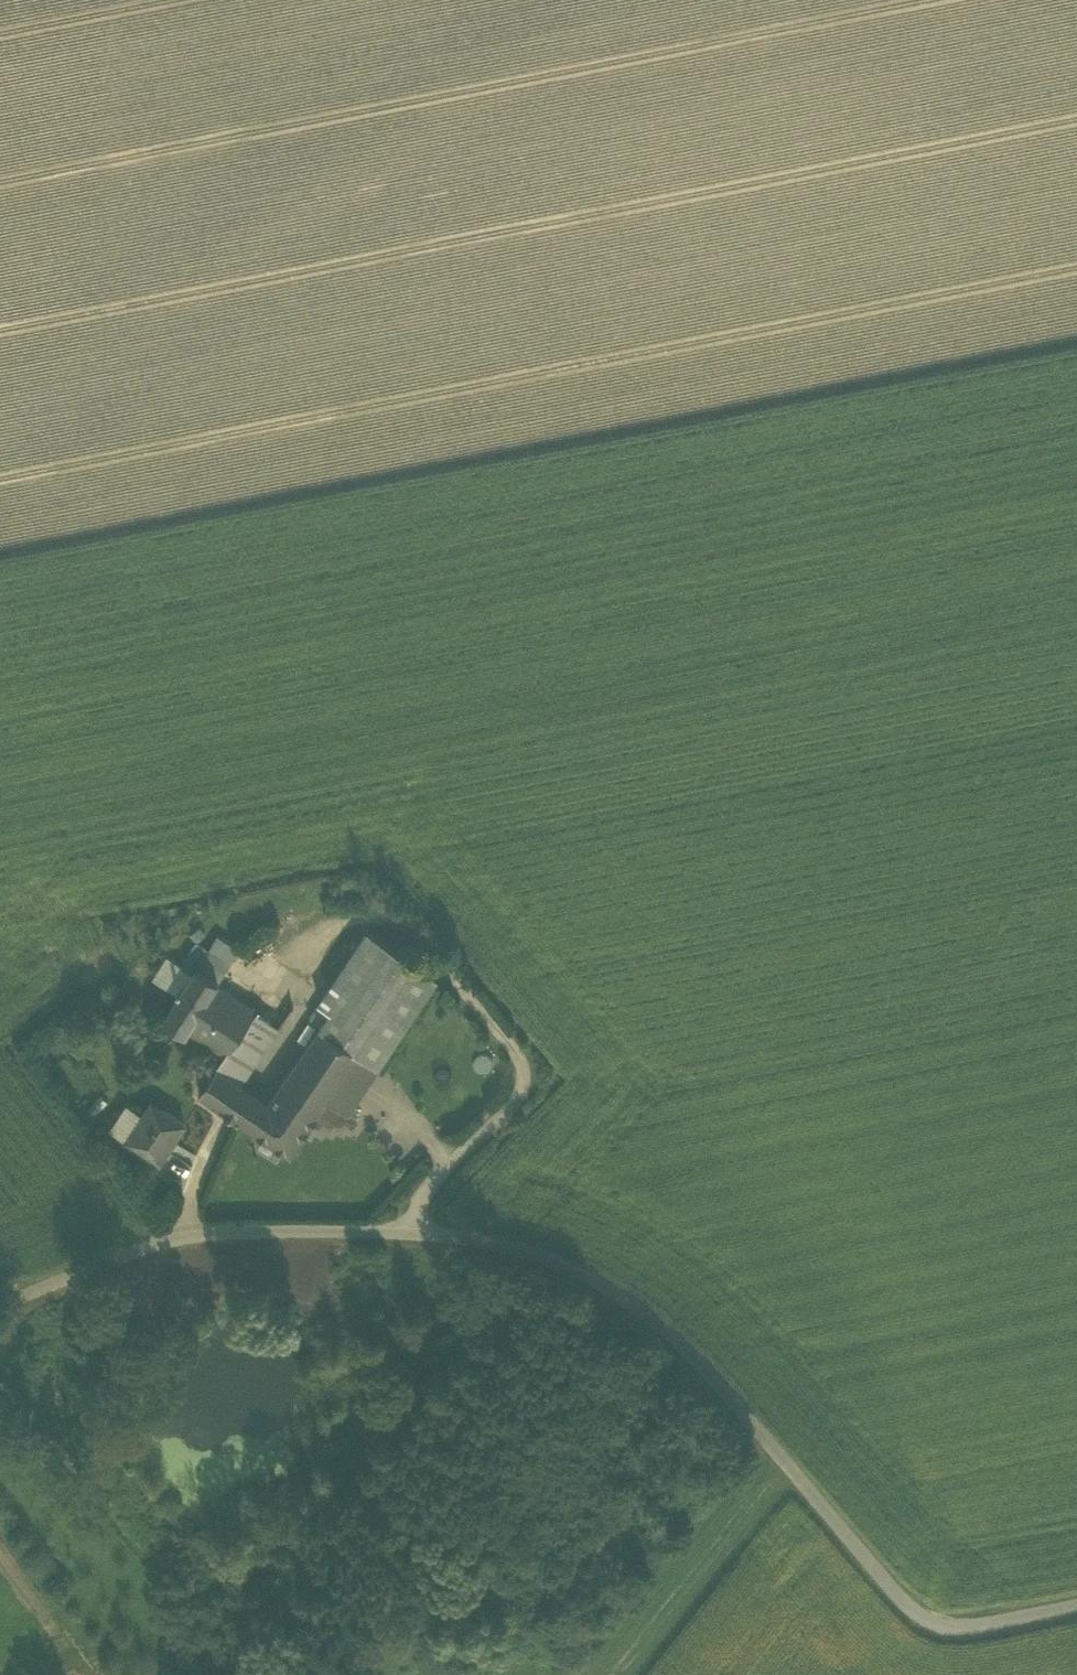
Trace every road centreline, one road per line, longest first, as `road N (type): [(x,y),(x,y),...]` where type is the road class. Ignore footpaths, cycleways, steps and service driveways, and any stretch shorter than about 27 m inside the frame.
road 1 (unclassified): [(1076,1608),(980,1626),(937,1623),(894,1596),(650,1316),(594,1276),(483,1237),(301,1230),(166,1238),(0,1306)]

